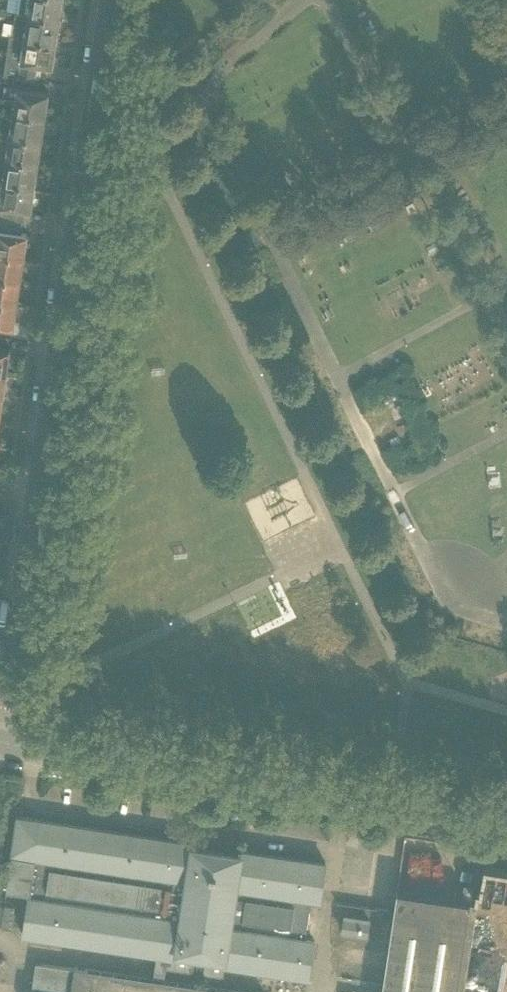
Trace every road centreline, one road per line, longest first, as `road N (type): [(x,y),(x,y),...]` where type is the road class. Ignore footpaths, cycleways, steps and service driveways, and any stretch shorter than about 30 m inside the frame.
road 1 (residential): [(0,706),(110,0)]
road 2 (tertiary): [(506,820),(0,744)]

